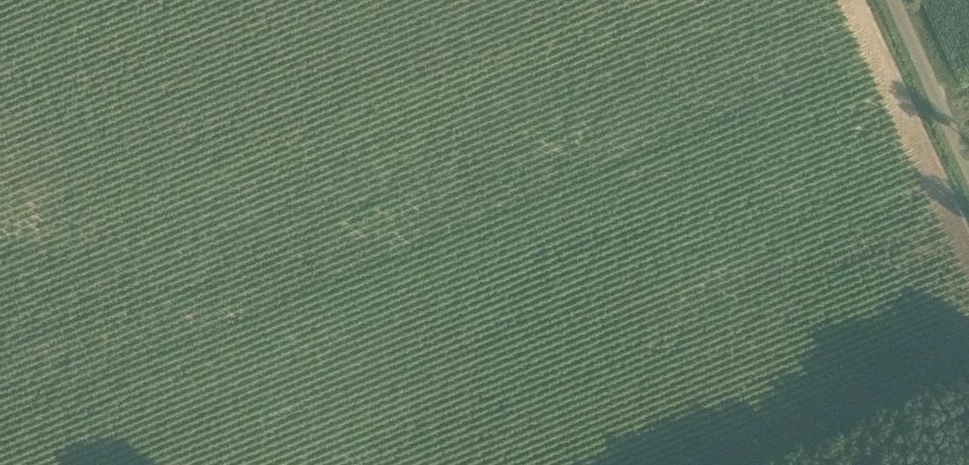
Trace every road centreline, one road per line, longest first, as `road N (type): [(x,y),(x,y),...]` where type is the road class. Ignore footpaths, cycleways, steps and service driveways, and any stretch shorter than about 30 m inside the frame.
road 1 (unclassified): [(968,185),(888,0)]

